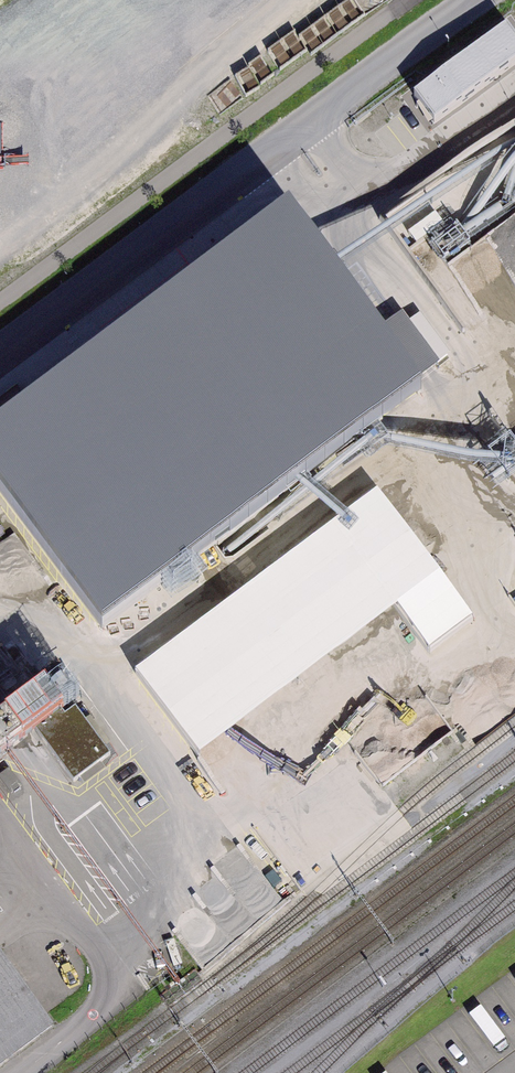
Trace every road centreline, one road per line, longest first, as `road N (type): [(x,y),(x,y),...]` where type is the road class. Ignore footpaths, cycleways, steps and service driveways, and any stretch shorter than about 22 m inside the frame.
road 1 (tertiary): [(471,0),(0,352)]
road 2 (track): [(0,248),(325,0)]

